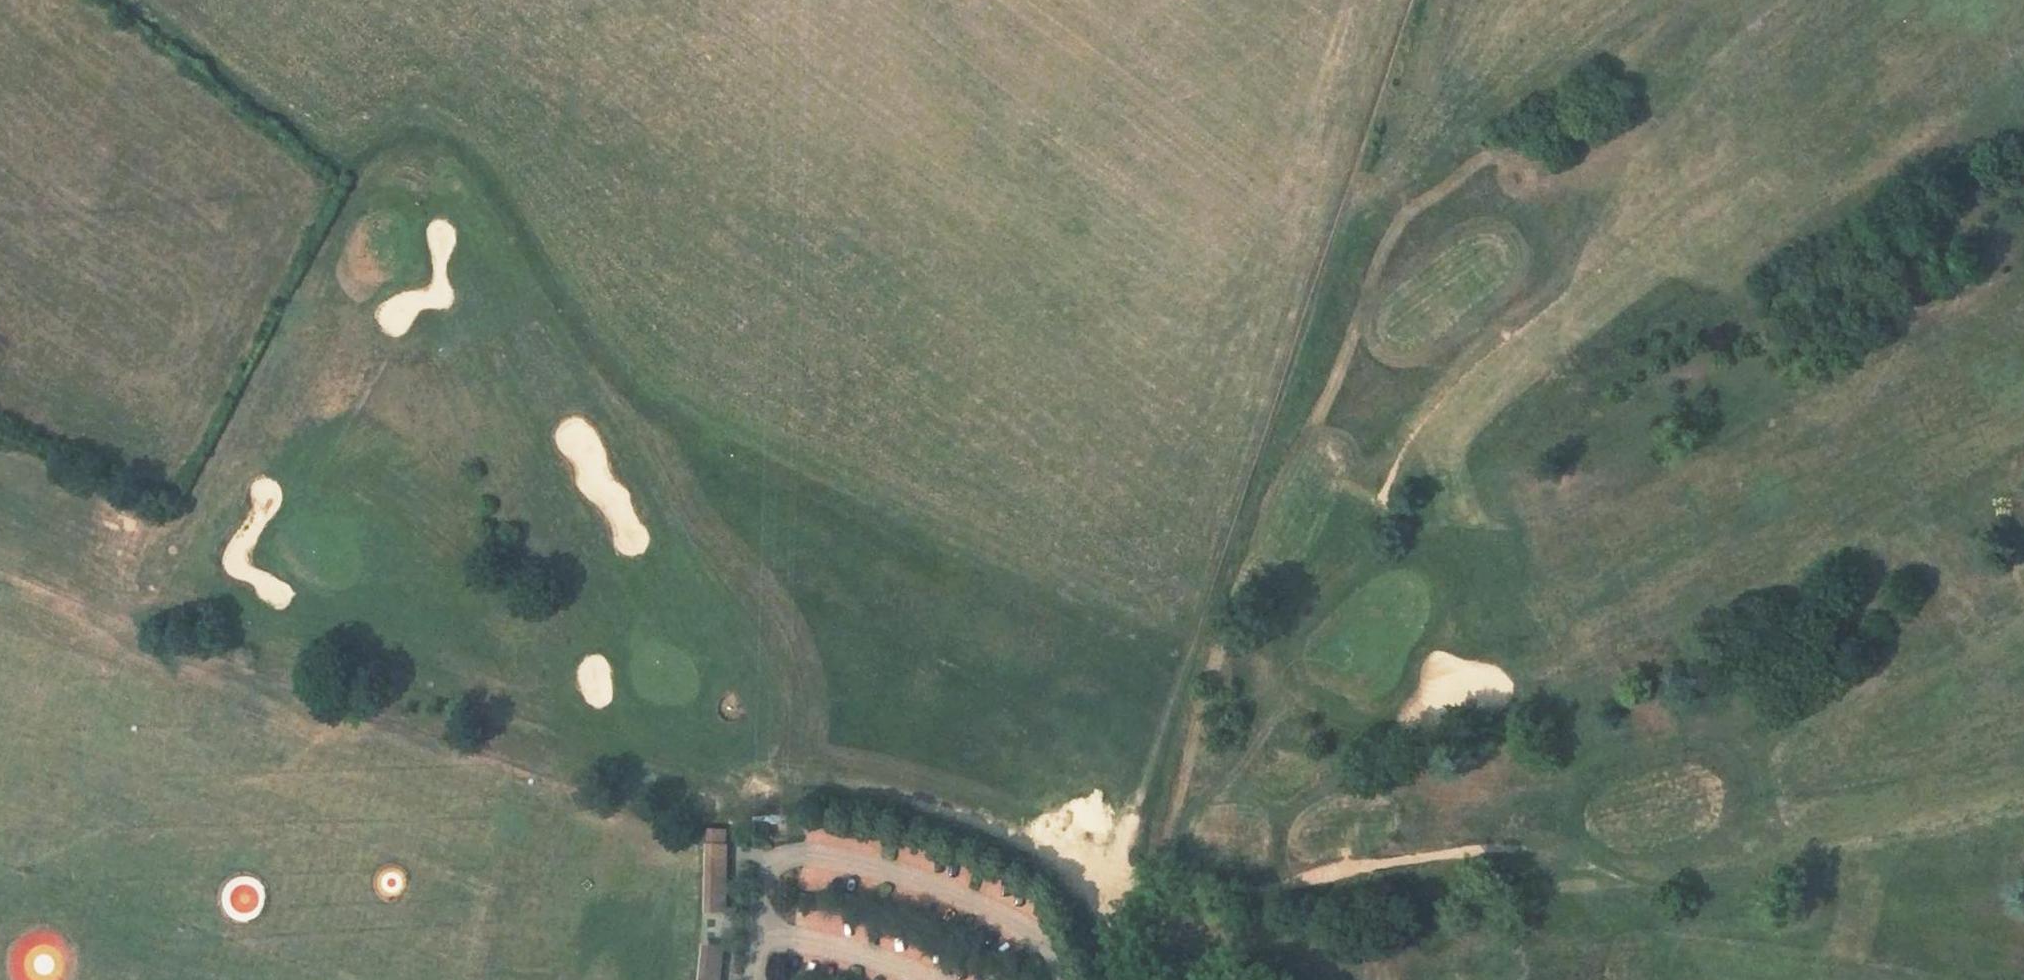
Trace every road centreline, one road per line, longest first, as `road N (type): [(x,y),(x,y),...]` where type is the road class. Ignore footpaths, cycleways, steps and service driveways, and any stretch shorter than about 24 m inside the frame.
road 1 (track): [(1411,0),(1121,879),(1097,979)]

